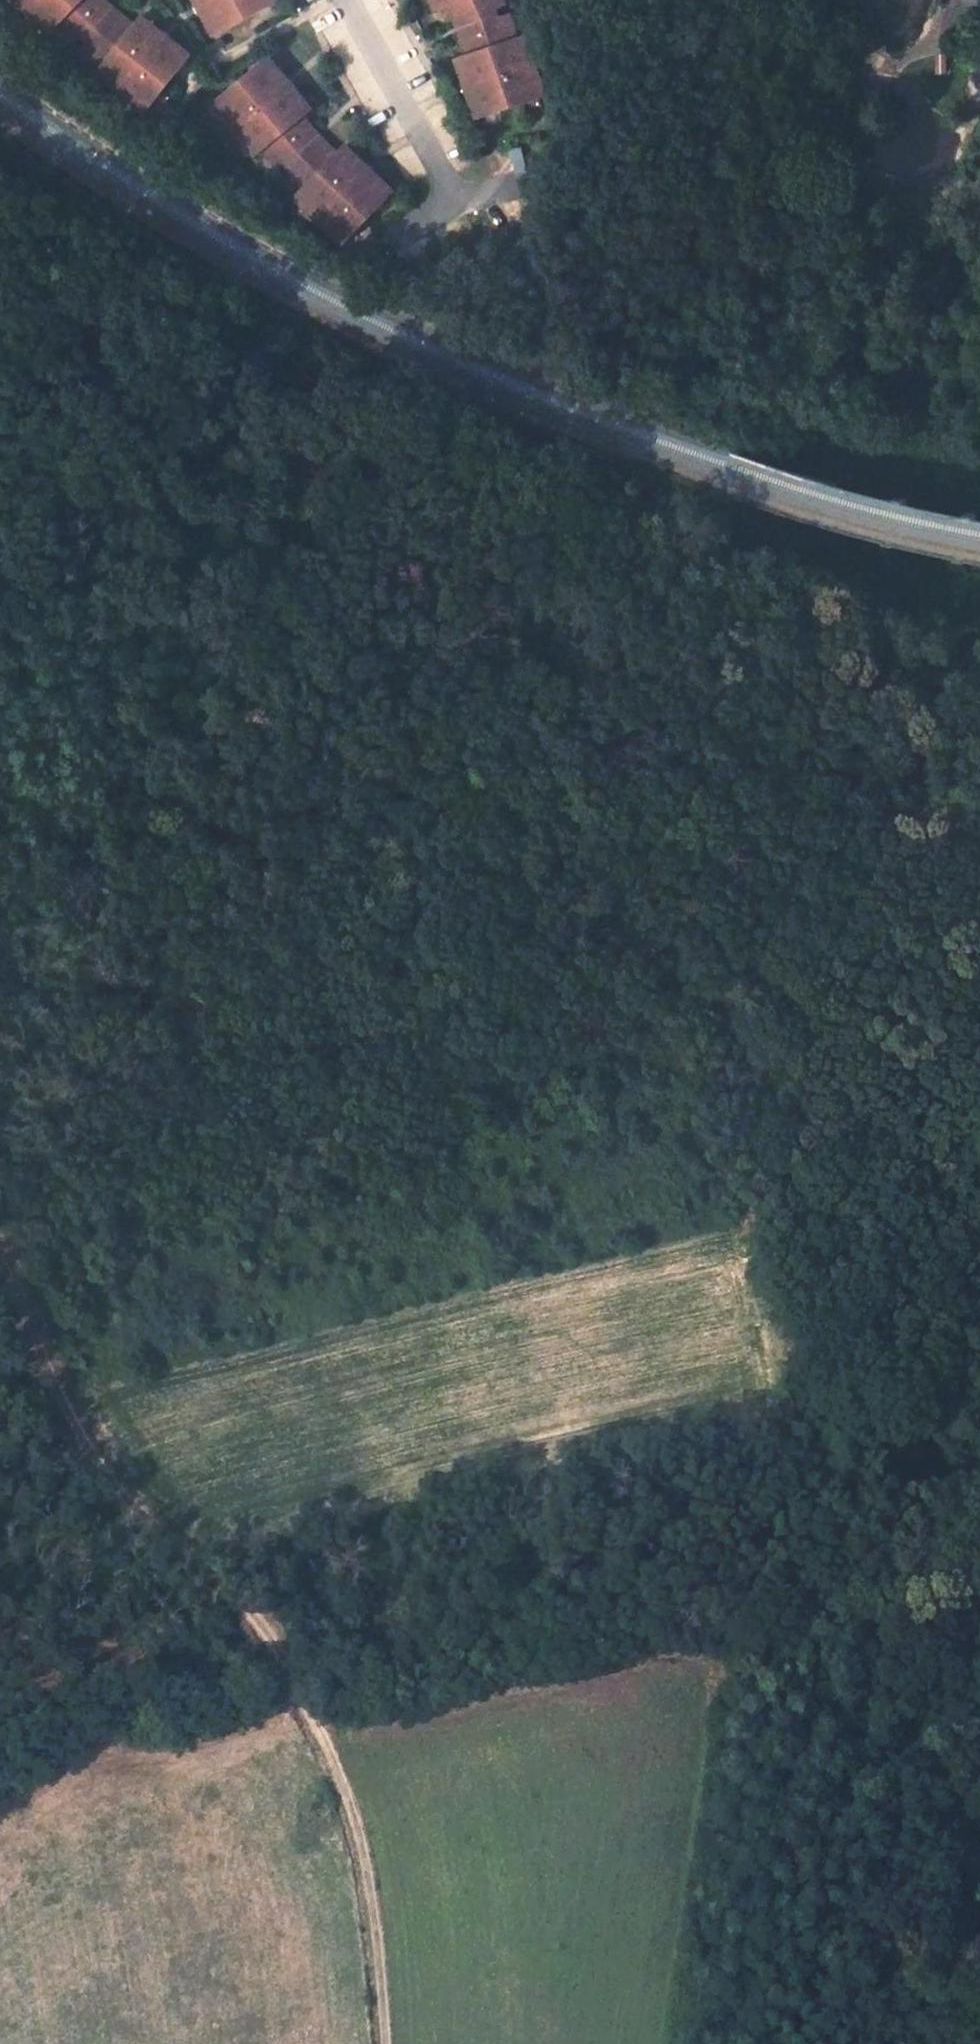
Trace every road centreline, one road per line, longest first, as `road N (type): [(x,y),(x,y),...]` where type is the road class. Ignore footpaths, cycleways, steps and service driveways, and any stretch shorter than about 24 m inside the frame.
road 1 (track): [(0,1266),(73,1426),(261,1626),(322,1734),(368,1866),(386,2043)]
road 2 (residential): [(344,0),(433,168)]

